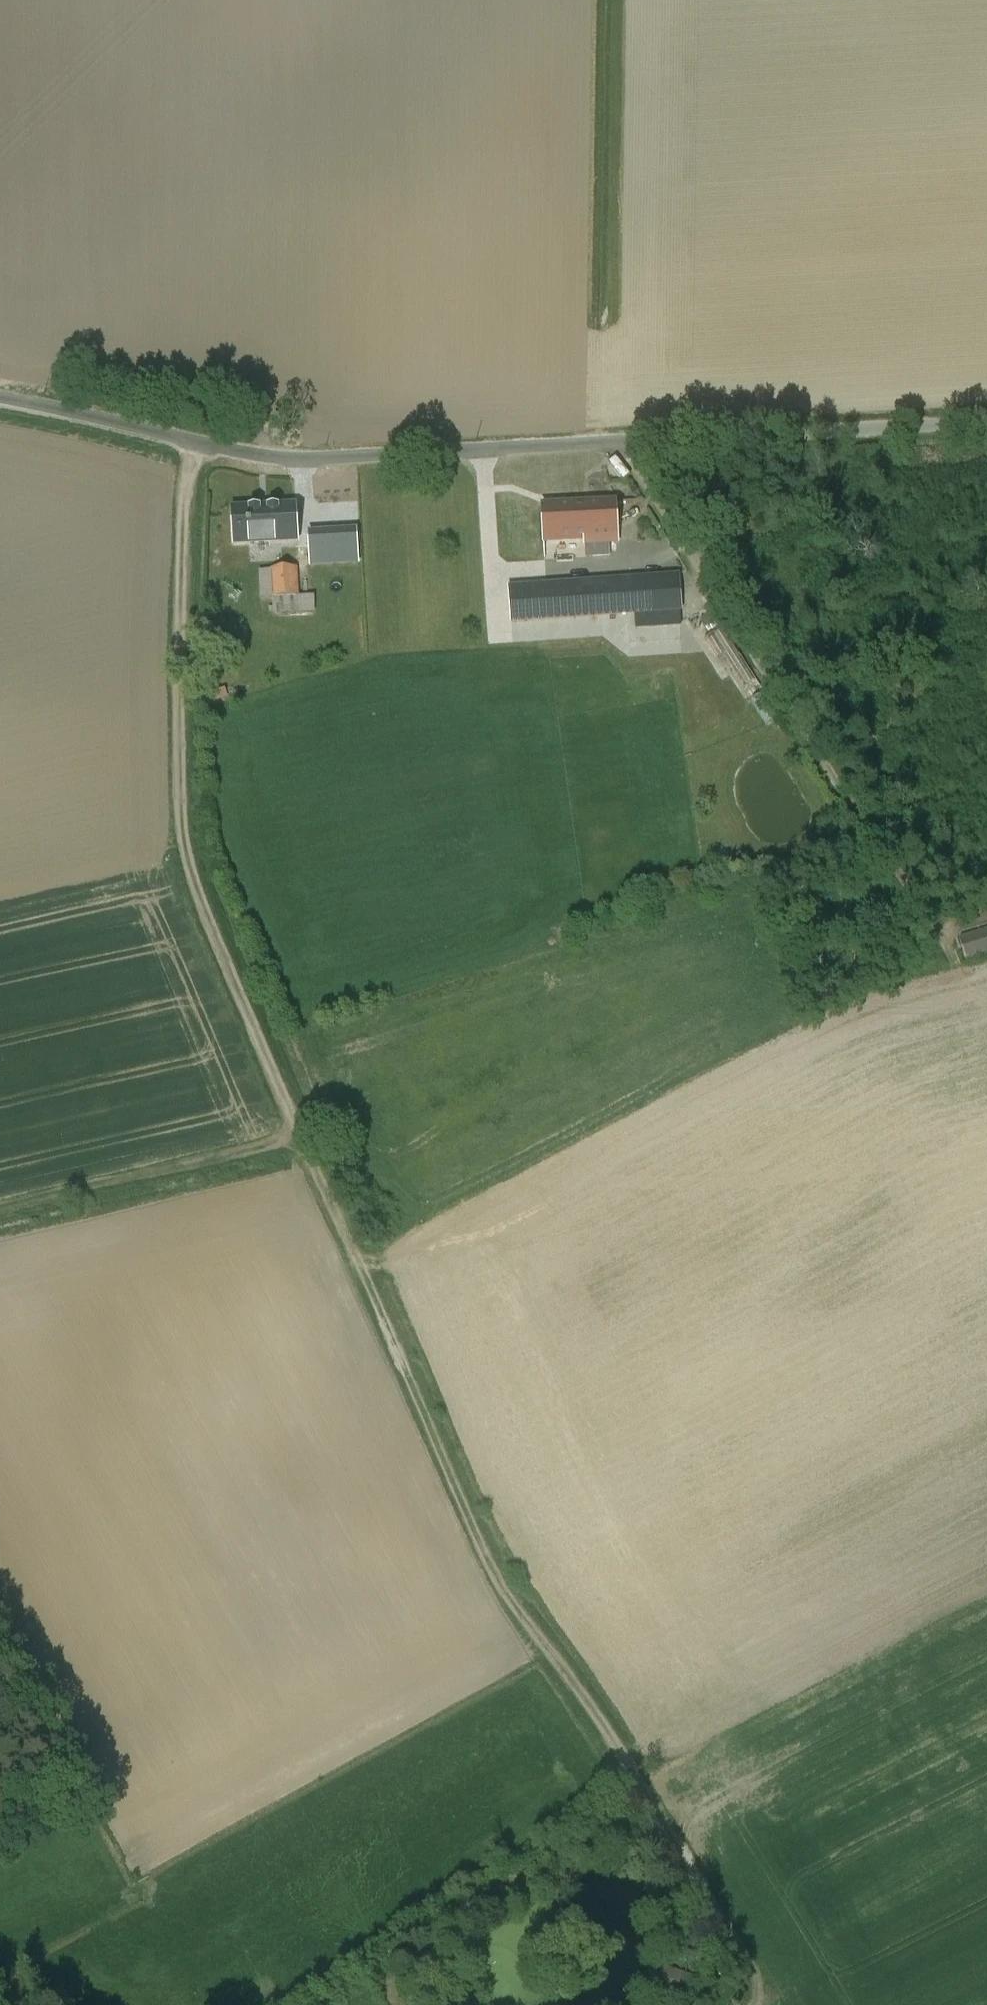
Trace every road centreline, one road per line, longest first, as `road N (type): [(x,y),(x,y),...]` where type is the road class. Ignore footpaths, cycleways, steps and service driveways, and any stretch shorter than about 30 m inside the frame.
road 1 (track): [(755,2004),(767,1985),(763,1967),(604,1707),(496,1556),(309,1139),(212,898),(197,856),(187,758),(190,497),(199,444)]
road 2 (unclassified): [(0,397),(278,458),(986,423)]
road 3 (track): [(0,1209),(309,1139)]

